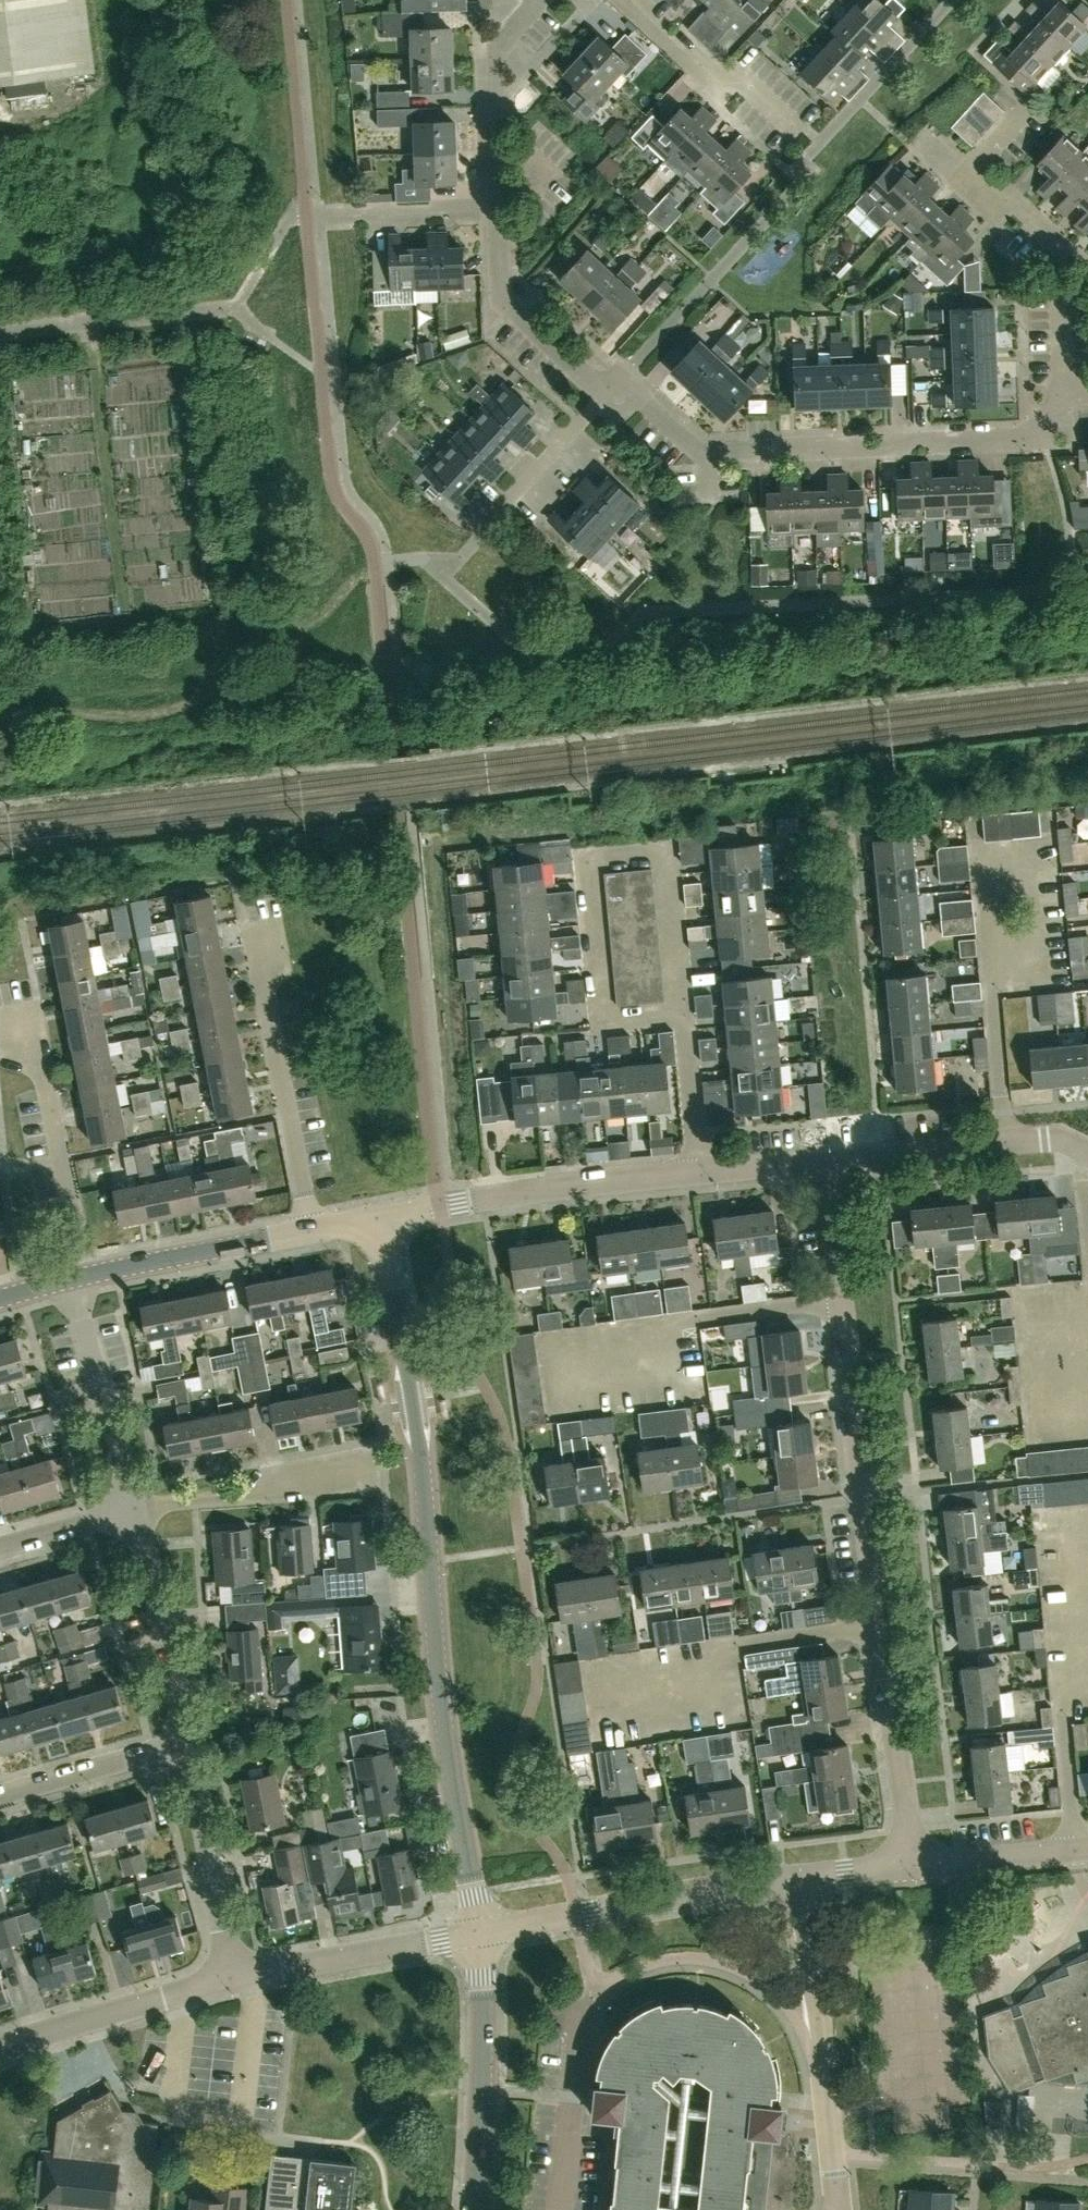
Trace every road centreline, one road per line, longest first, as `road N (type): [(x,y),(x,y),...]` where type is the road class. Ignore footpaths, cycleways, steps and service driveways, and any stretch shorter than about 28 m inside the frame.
road 1 (residential): [(482,1930),(445,1739),(410,1373),(376,1217)]
road 2 (residential): [(1087,391),(1063,393),(1041,433),(699,452),(642,404),(607,394)]
road 3 (residential): [(682,1016),(598,1024),(583,852),(664,846)]
road 4 (residential): [(839,2209),(804,1876)]
road 5 (residential): [(879,1623),(839,1298)]
road 6 (residential): [(804,1876),(482,1930)]
road 7 (residential): [(376,1217),(698,1173)]
road 8 (residential): [(308,1229),(247,921)]
road 9 (residential): [(475,2209),(482,1930)]
road 10 (residential): [(85,1277),(31,1009)]
road 11 (residential): [(825,1160),(1050,1140),(1087,1154)]
road 12 (residential): [(482,1930),(233,1978)]
road 13 (residential): [(915,1864),(879,1623)]
road 14 (residential): [(233,1978),(0,2049)]
road 15 (residential): [(233,1978),(189,1741)]
road 16 (residential): [(135,1510),(247,1496),(276,1477),(367,1467)]
road 17 (unclassified): [(0,332),(237,308)]
road 18 (residential): [(135,1510),(73,1280)]
road 19 (residential): [(189,1741),(135,1510)]
road 20 (residential): [(599,1980),(579,2041),(563,2209)]
road 21 (residential): [(607,394),(499,296),(498,211)]
road 22 (residential): [(85,1277),(308,1229)]
road 23 (residential): [(667,1691),(748,1640),(879,1623)]
road 24 (residential): [(498,211),(495,51),(535,0)]
road 25 (residential): [(630,1355),(702,1315),(839,1298)]
road 26 (residential): [(1087,255),(945,155),(909,142)]
road 27 (residential): [(808,129),(717,74),(642,0)]
road 28 (residential): [(0,1796),(189,1741)]
road 29 (residential): [(483,533),(607,394)]
road 30 (residential): [(1087,1848),(915,1864)]
road 31 (residential): [(664,846),(682,1016)]
road 32 (residential): [(682,1016),(698,1173)]
road 33 (residential): [(355,213),(498,211)]
road 34 (residential): [(0,1548),(135,1510)]
road 35 (residential): [(839,1298),(825,1160)]
road 36 (residential): [(698,1173),(825,1160)]

